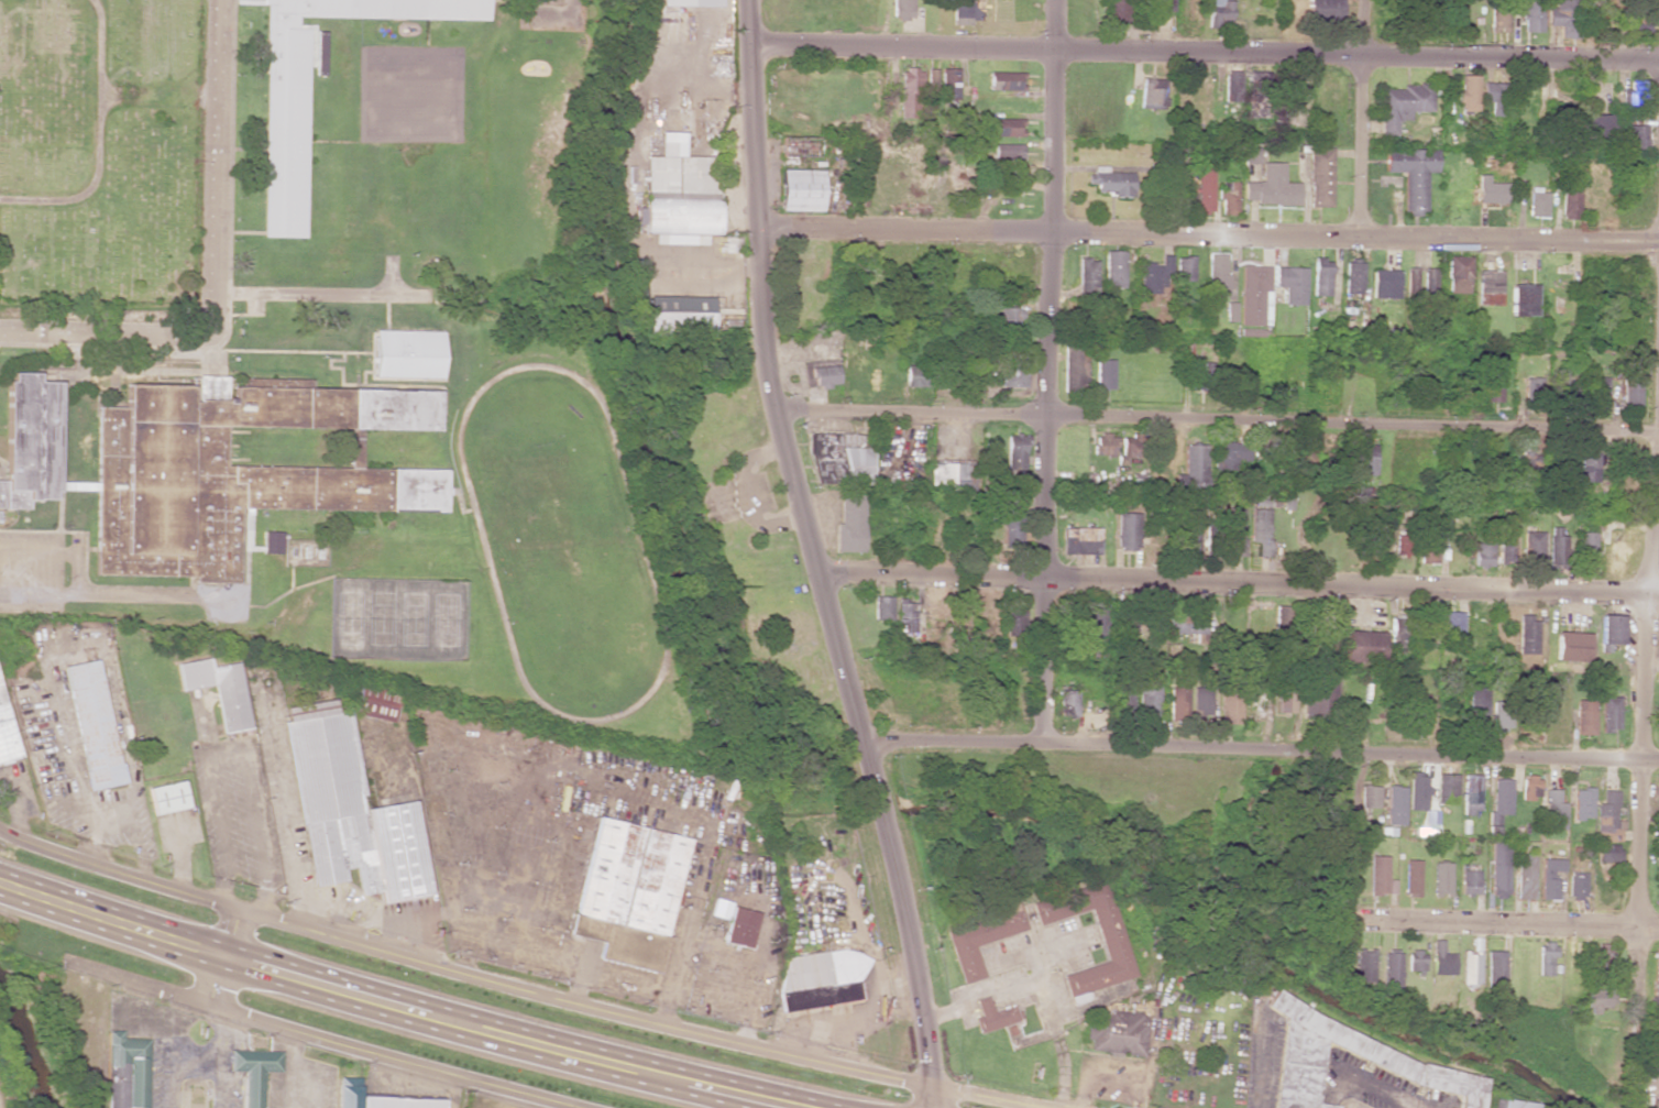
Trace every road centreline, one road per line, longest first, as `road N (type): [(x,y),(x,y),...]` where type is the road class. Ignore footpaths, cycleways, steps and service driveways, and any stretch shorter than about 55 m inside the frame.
road 1 (tertiary): [(747,0),(768,356),(918,970),(932,1107)]
road 2 (residential): [(205,1006),(238,910),(537,995),(1042,1107)]
road 3 (residential): [(1658,59),(748,43)]
road 4 (residential): [(1658,242),(1053,237),(759,224)]
road 5 (residential): [(1658,434),(779,413)]
road 6 (residential): [(1658,596),(816,574)]
road 7 (tertiary): [(1658,764),(863,745)]
road 8 (residential): [(1056,0),(1044,749)]
road 9 (residential): [(1658,306),(1638,980)]
road 10 (residential): [(584,1107),(334,1043),(61,958)]
road 11 (residential): [(221,0),(211,331)]
road 12 (residential): [(1658,929),(1359,919)]
road 13 (primary): [(685,1082),(429,1016)]
road 14 (residential): [(0,823),(40,849),(238,910)]
road 15 (residential): [(1363,0),(1359,238)]
road 16 (primary): [(223,956),(0,884)]
road 17 (primary): [(429,1016),(223,956)]
road 18 (residential): [(211,331),(0,329)]

